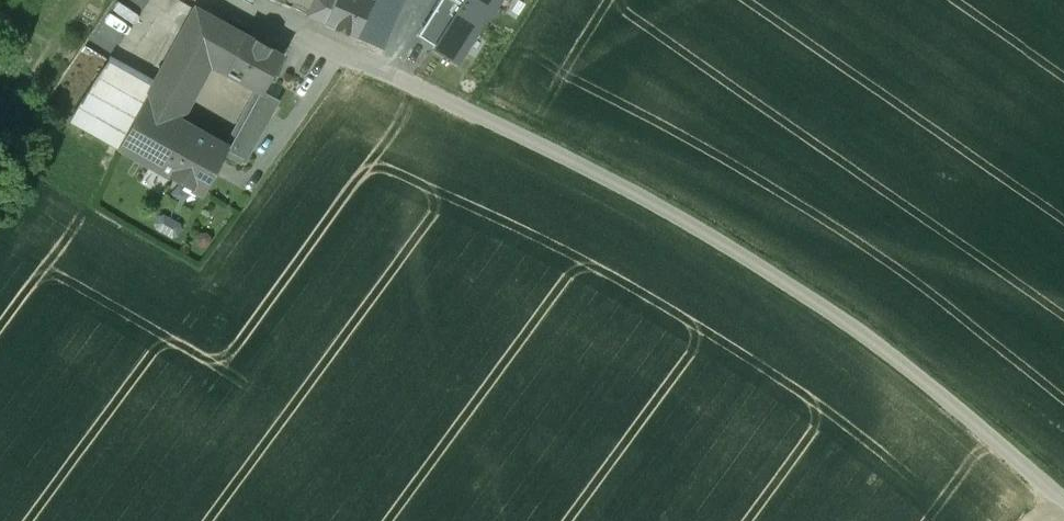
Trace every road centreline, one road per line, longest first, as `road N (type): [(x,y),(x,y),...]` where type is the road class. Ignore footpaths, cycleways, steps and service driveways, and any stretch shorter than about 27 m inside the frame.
road 1 (residential): [(240,0),(715,237)]
road 2 (unclassified): [(715,237),(961,401),(1063,500)]

